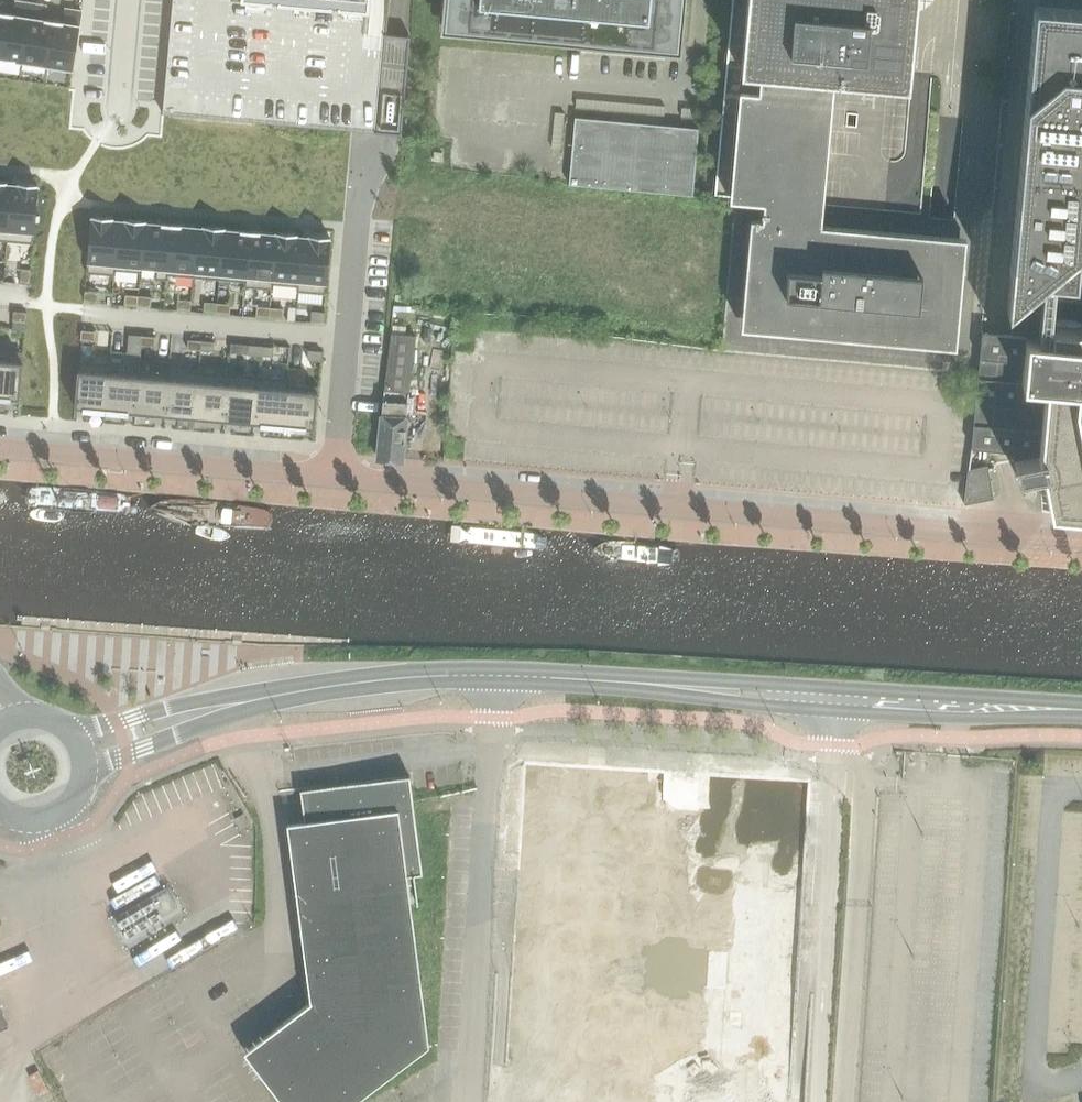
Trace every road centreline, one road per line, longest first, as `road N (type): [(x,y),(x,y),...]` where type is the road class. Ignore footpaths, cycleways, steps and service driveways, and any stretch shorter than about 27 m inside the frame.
road 1 (secondary): [(266,698),(491,675),(1081,712)]
road 2 (unclassified): [(1081,542),(336,477)]
road 3 (unclassified): [(336,477),(0,448)]
road 4 (residential): [(361,190),(336,477)]
road 5 (track): [(361,190),(628,249)]
road 6 (secondary): [(266,698),(166,708),(89,732),(70,729)]
road 7 (secondary): [(84,777),(266,698)]

